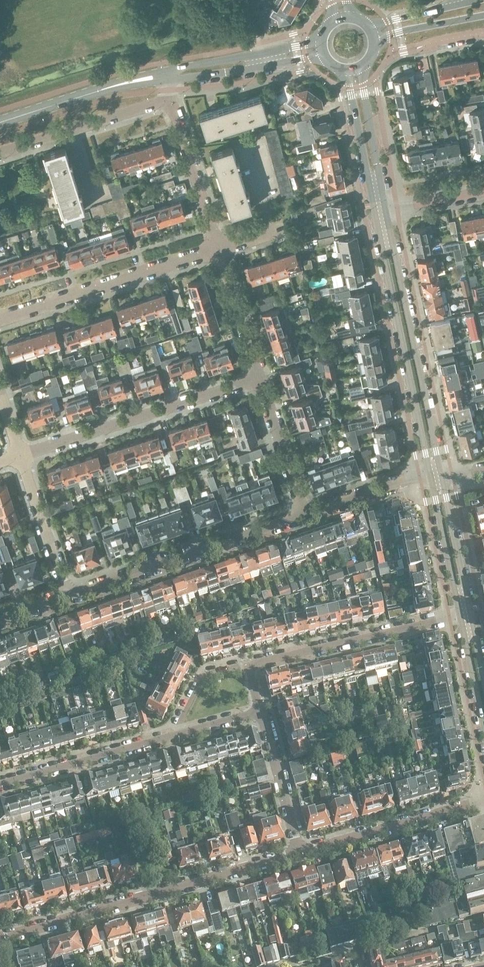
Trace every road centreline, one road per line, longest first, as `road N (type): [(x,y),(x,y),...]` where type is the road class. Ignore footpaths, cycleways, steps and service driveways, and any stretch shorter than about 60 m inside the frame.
road 1 (residential): [(0,937),(299,854)]
road 2 (secondary): [(442,476),(385,210)]
road 3 (secondary): [(374,212),(430,478)]
road 4 (residential): [(20,457),(261,375)]
road 5 (residential): [(67,596),(305,515)]
road 6 (residential): [(0,318),(220,250)]
road 7 (residential): [(248,664),(459,616)]
road 8 (residential): [(299,854),(483,801)]
road 9 (residential): [(0,784),(180,733)]
road 10 (residential): [(0,152),(170,98)]
road 11 (residential): [(220,250),(170,98)]
road 12 (tertiary): [(322,41),(165,70)]
road 13 (tertiary): [(166,79),(323,56)]
road 14 (residential): [(299,854),(260,711)]
road 15 (residential): [(305,515),(261,375)]
road 16 (residential): [(67,596),(20,457)]
road 17 (secondary): [(347,72),(374,212)]
road 18 (secondary): [(385,210),(359,70)]
road 19 (secondary): [(430,478),(459,616)]
road 20 (secondary): [(470,612),(442,476)]
road 21 (residential): [(261,375),(220,250)]
road 22 (residential): [(305,515),(430,478)]

